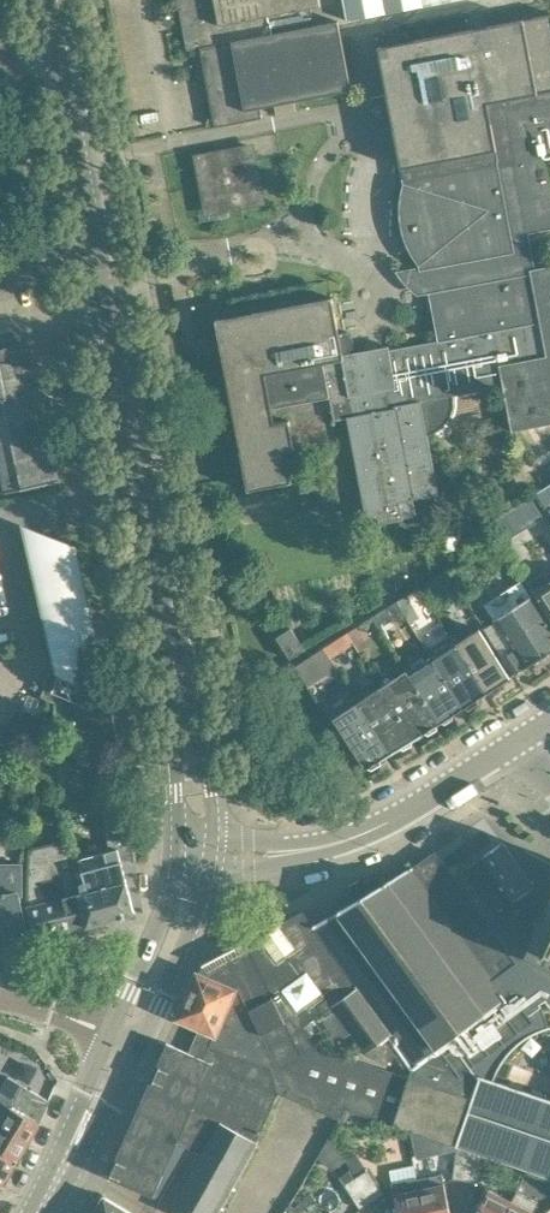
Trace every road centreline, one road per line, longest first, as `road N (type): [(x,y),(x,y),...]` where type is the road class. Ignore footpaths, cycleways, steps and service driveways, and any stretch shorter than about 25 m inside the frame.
road 1 (tertiary): [(195,848),(183,722),(48,0)]
road 2 (tertiary): [(195,848),(267,853),(354,838),(523,740)]
road 3 (tertiary): [(125,1039),(180,919),(195,848)]
road 4 (tertiary): [(37,1212),(125,1039)]
road 5 (residential): [(0,997),(125,1039)]

